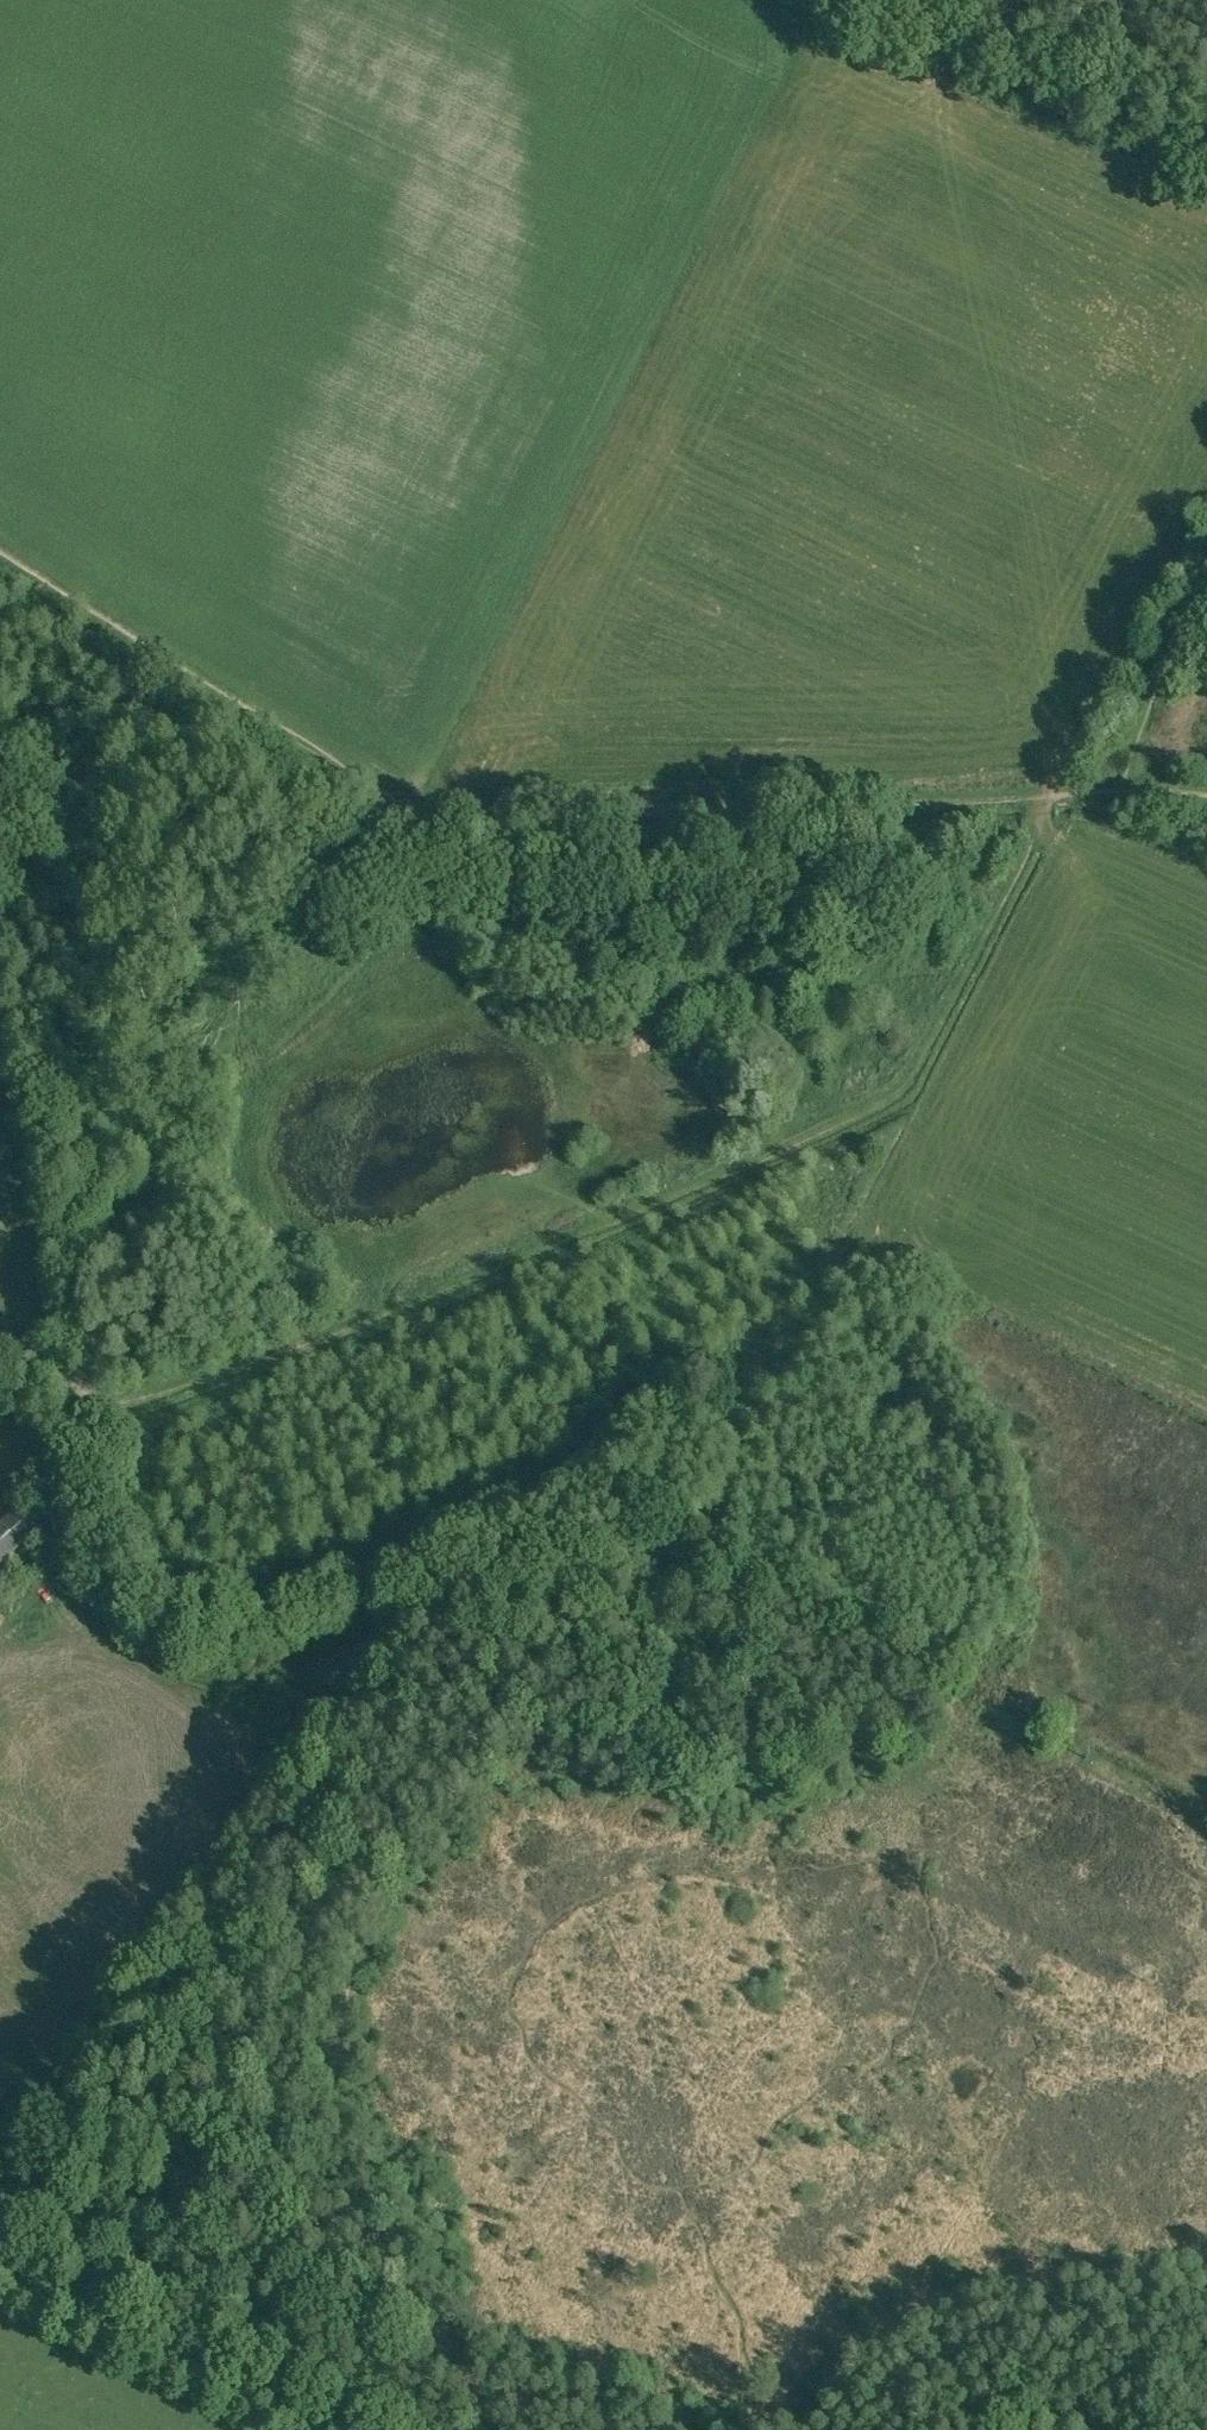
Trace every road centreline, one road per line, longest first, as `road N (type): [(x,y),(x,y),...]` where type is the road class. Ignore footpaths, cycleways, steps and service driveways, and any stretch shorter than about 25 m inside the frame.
road 1 (track): [(849,0),(1206,171)]
road 2 (unclassified): [(314,2429),(0,2288)]

